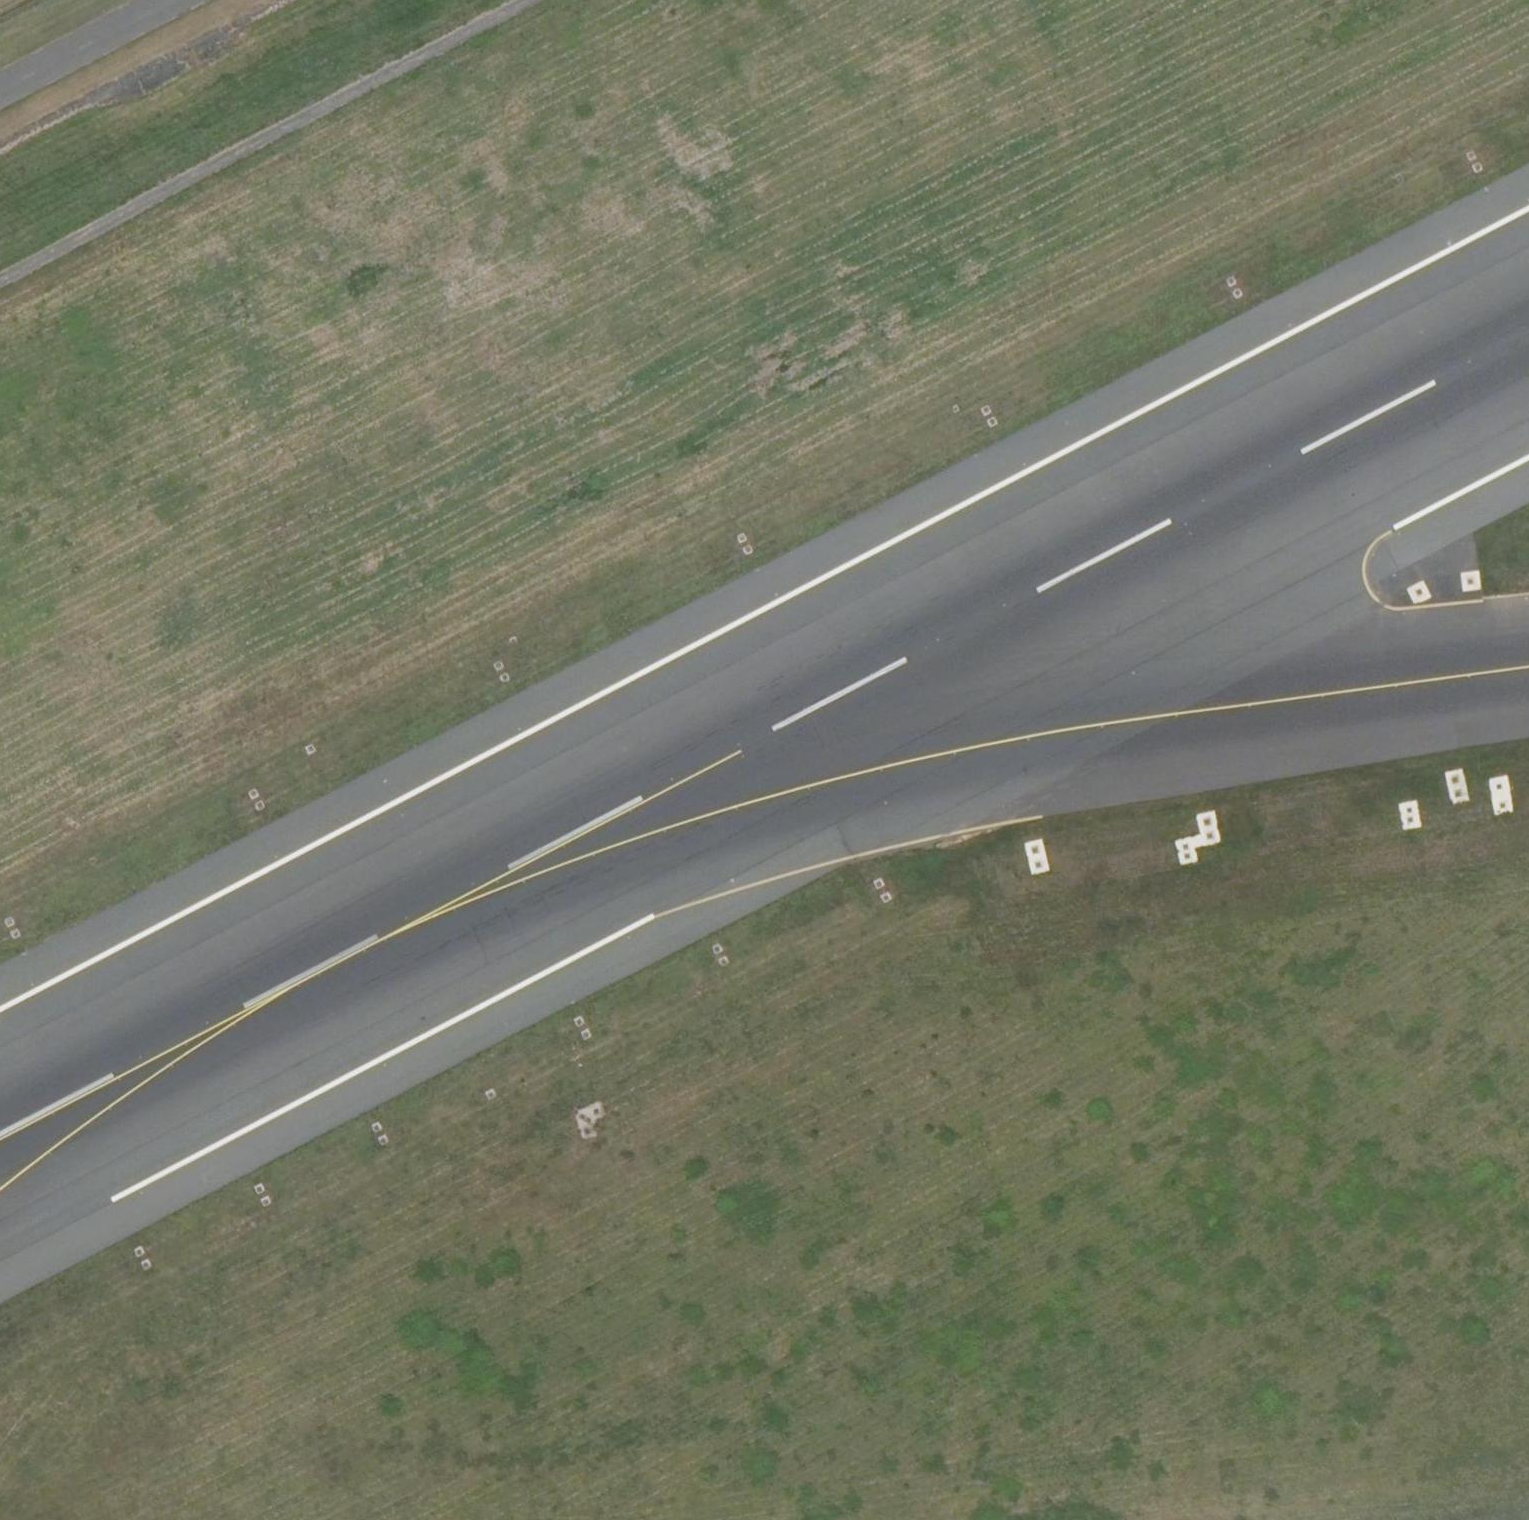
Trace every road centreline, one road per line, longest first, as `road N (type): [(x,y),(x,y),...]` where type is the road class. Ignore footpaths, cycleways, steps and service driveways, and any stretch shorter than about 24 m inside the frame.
road 1 (track): [(0,284),(541,0)]
road 2 (track): [(272,0),(0,142)]

